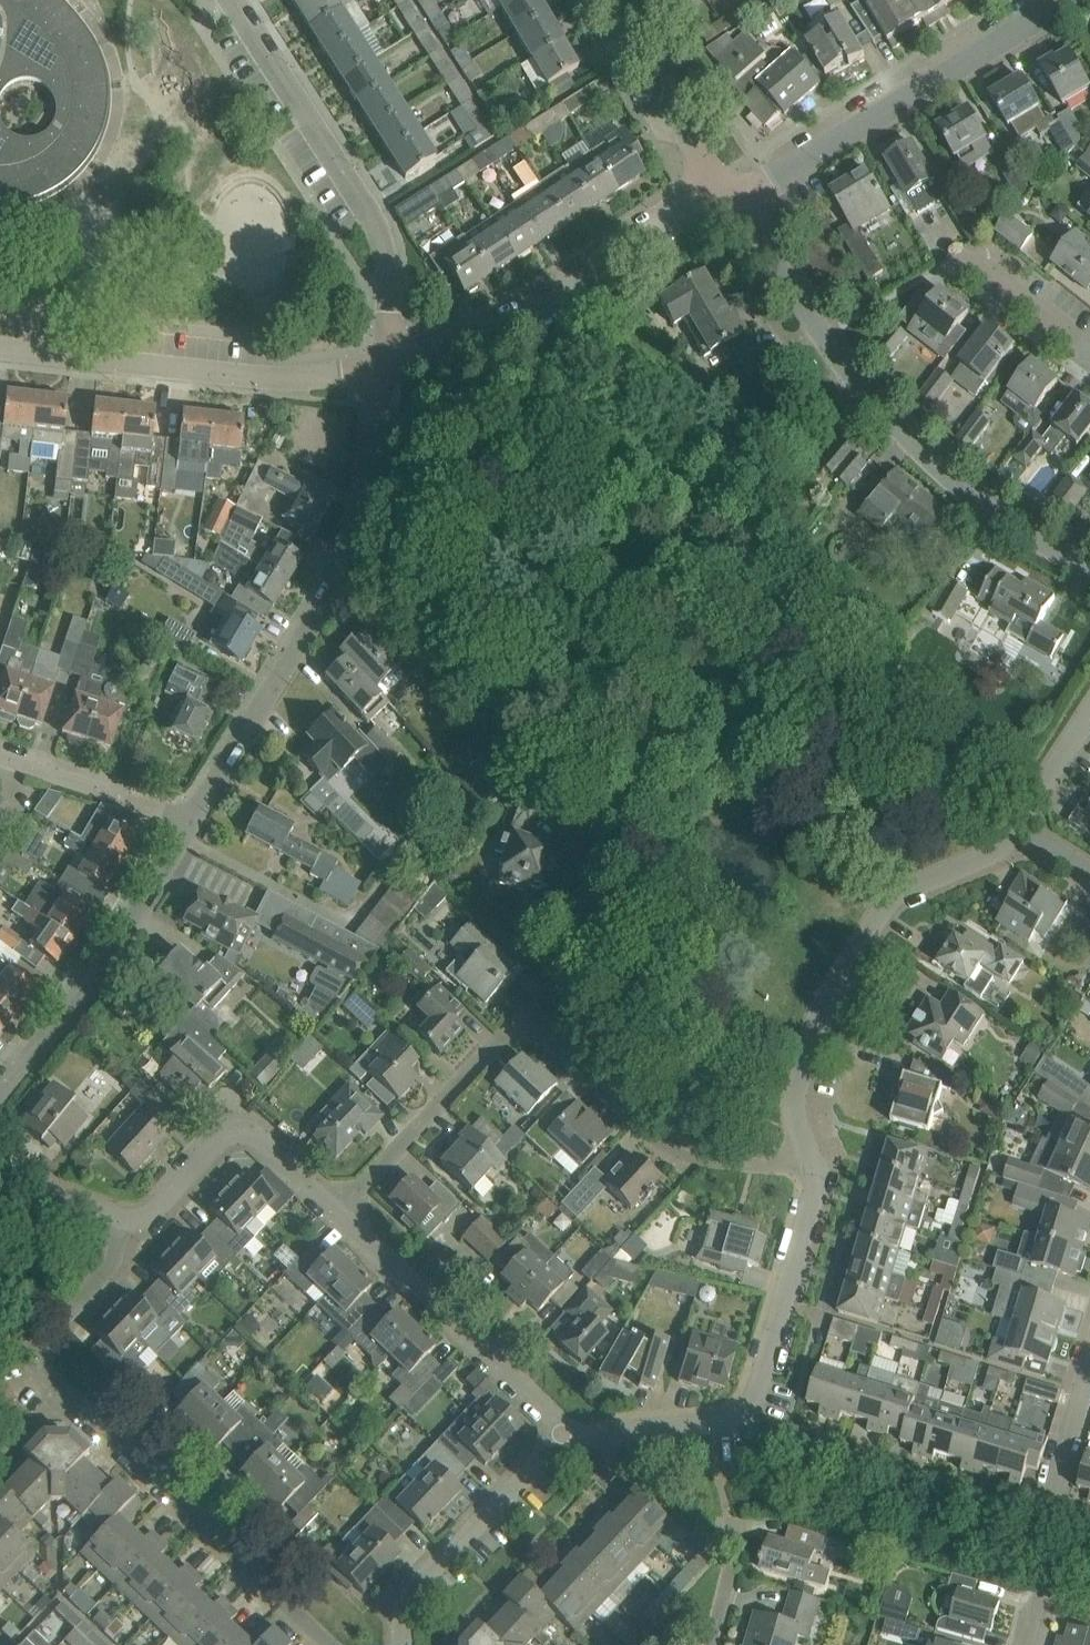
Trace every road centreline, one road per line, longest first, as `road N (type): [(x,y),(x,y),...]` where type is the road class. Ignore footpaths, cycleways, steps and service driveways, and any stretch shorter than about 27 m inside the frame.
road 1 (residential): [(335,1644),(49,1378),(50,1335),(132,1224)]
road 2 (unclassified): [(1089,573),(940,474),(838,362),(760,180)]
road 3 (residential): [(194,820),(281,686),(362,535),(386,367)]
road 4 (residential): [(817,1169),(813,1033),(895,891),(1042,827)]
road 5 (residential): [(564,1437),(598,1437),(609,1424),(739,1422),(811,1221),(817,1169)]
road 6 (residential): [(751,160),(551,303),(386,367)]
road 7 (residential): [(235,0),(372,211),(388,290),(386,367)]
road 8 (residential): [(386,367),(272,379),(0,348)]
road 9 (unclassified): [(760,180),(1084,0)]
road 10 (residential): [(0,1101),(96,974),(194,820)]
road 11 (unclassified): [(817,1169),(689,1156),(657,1140),(530,1018)]
road 12 (residential): [(564,1437),(547,1410),(343,1210)]
road 13 (residential): [(1027,1644),(1042,1602),(1041,1515),(1089,1379)]
road 14 (residential): [(343,1210),(255,1136),(234,1136),(132,1224)]
road 15 (residential): [(407,1644),(407,1616),(425,1577),(564,1437)]
road 16 (unclassified): [(343,1210),(530,1018)]
road 17 (unclassified): [(530,1018),(591,955),(625,886),(628,832)]
road 18 (residential): [(194,820),(0,754)]
road 19 (residential): [(751,160),(656,0)]
road 20 (residential): [(132,1224),(0,1170)]
road 21 (residential): [(1089,341),(979,257)]
road 22 (residential): [(728,1517),(732,1560),(713,1644)]

